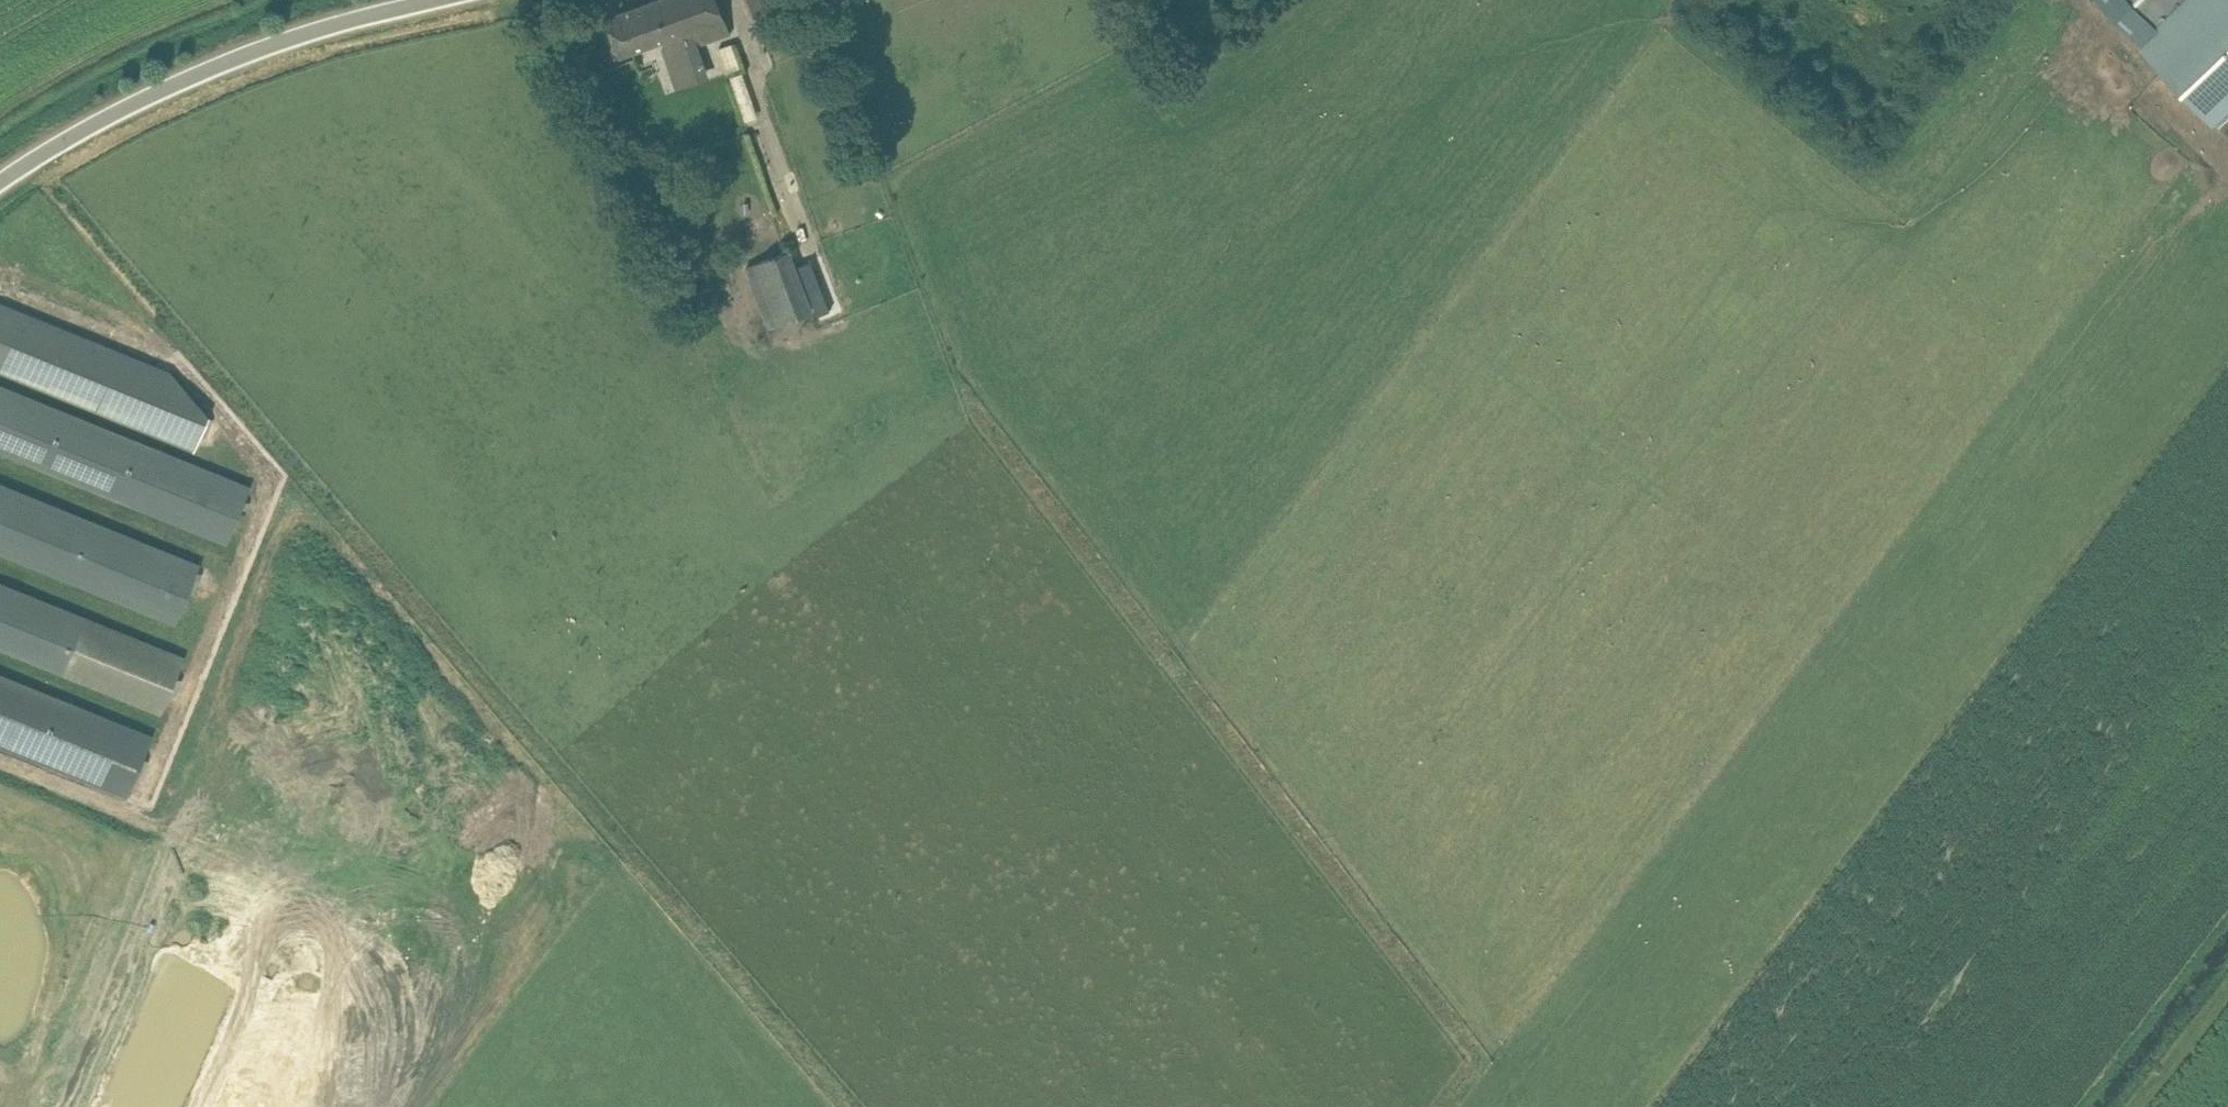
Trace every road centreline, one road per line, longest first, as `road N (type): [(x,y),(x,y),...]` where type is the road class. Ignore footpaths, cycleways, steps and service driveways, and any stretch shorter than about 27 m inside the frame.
road 1 (tertiary): [(0,178),(63,132),(203,62),(433,0)]

